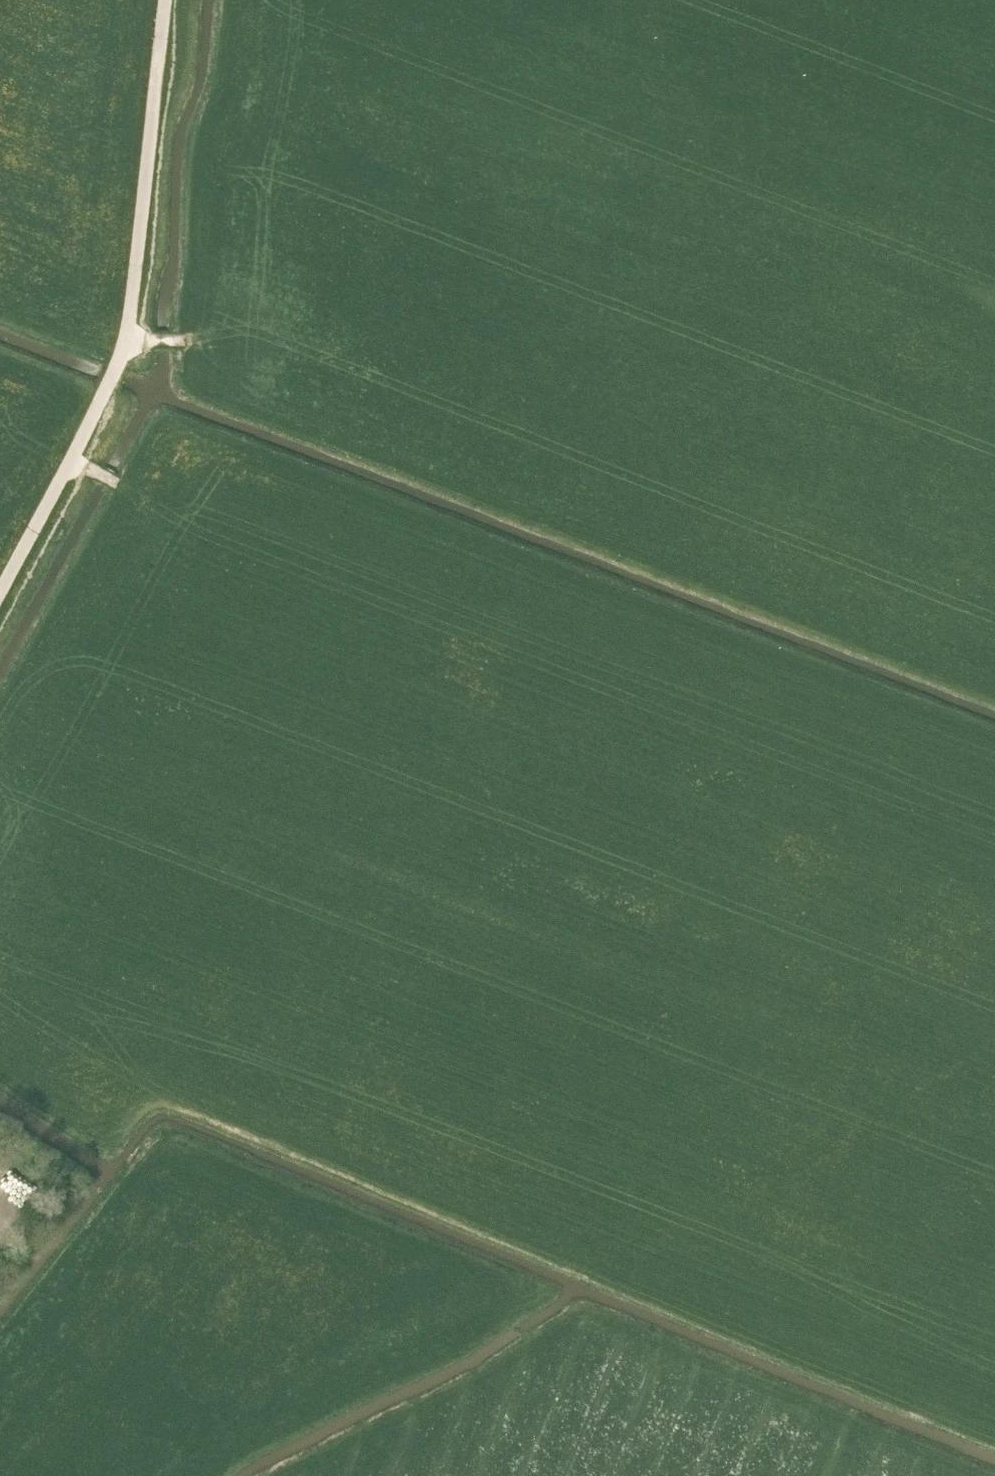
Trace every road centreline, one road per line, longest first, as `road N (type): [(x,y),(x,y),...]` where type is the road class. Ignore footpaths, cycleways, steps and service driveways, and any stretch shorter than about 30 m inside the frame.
road 1 (track): [(167,0),(123,347),(0,590)]

